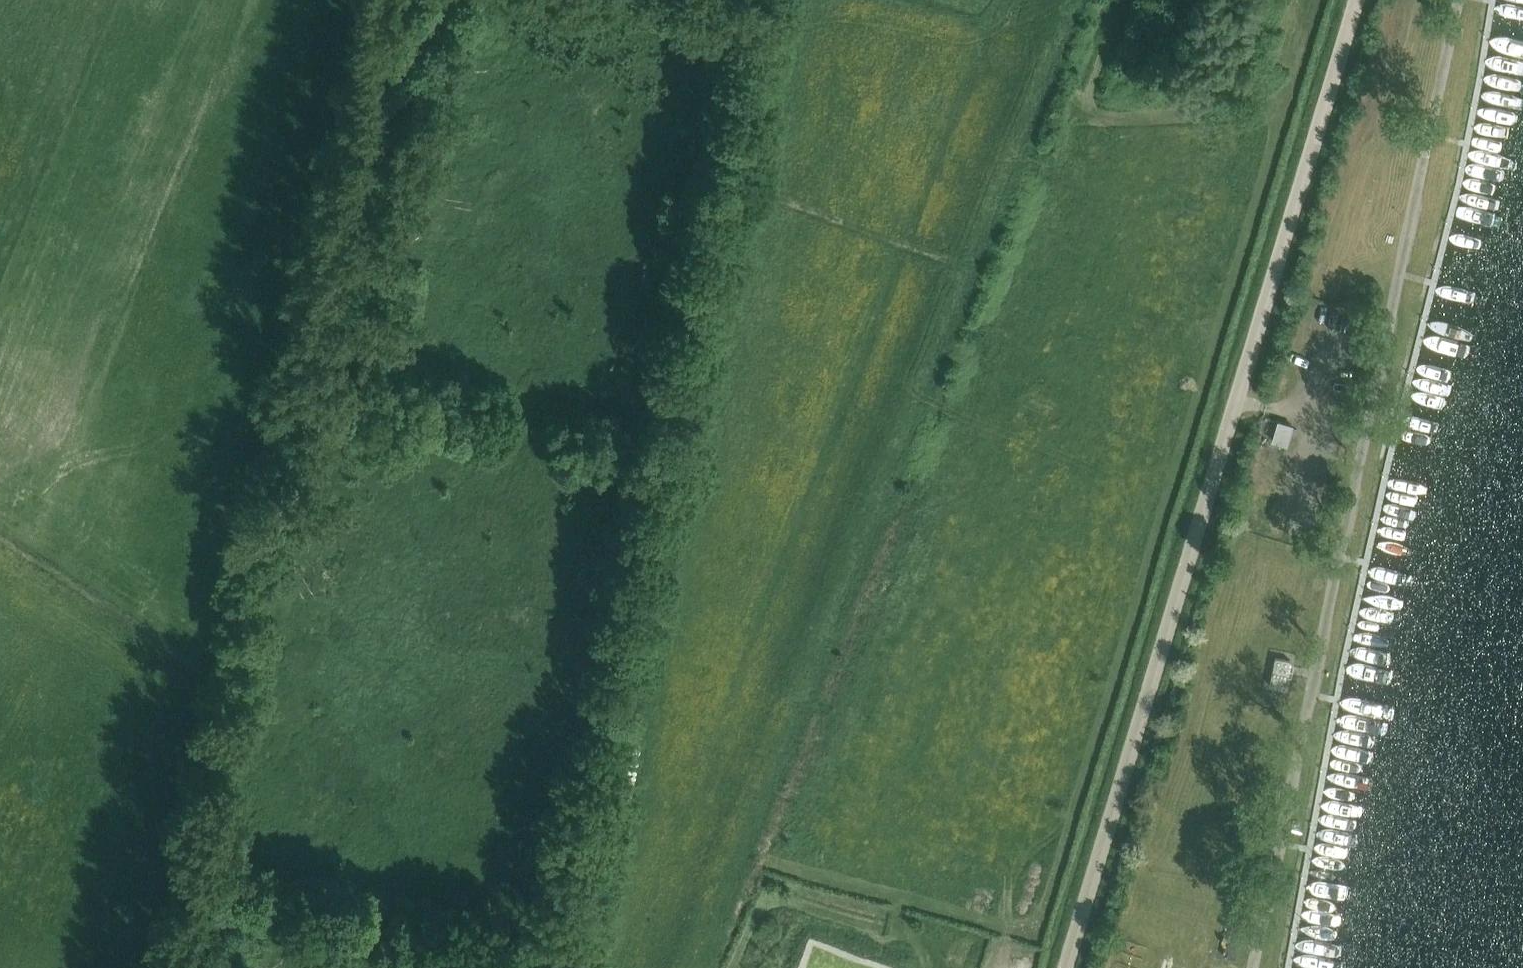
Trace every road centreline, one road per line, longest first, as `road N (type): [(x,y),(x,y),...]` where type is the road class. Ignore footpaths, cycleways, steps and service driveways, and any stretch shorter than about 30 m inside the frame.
road 1 (unclassified): [(1069,967),(1357,0)]

